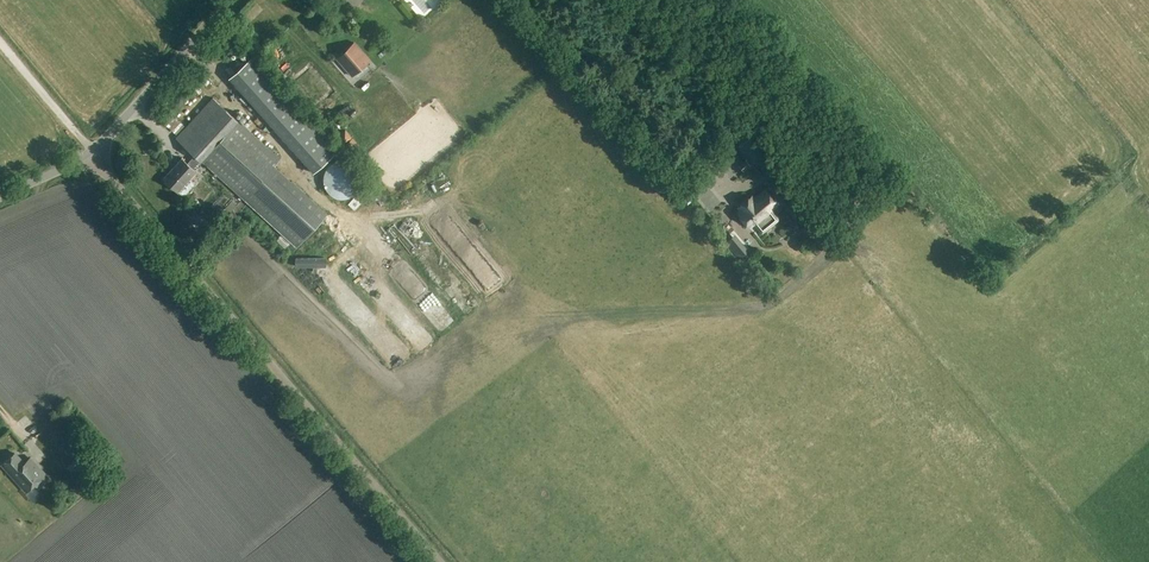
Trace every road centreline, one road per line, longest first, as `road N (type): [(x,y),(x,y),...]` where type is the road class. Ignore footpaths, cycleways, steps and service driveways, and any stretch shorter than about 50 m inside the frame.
road 1 (unclassified): [(441,561),(91,152)]
road 2 (track): [(572,0),(726,182)]
road 3 (unclassified): [(91,152),(231,0)]
road 4 (track): [(91,152),(0,43)]

